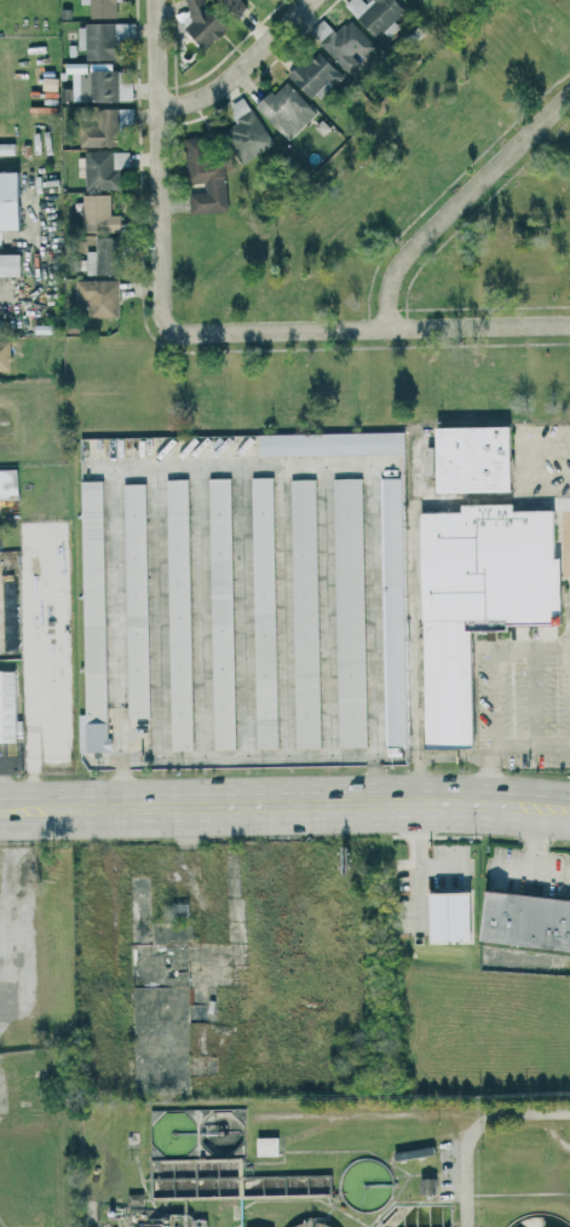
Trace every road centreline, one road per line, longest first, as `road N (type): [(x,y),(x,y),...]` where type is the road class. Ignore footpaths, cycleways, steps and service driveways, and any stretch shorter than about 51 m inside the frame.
road 1 (secondary): [(50,806),(432,799)]
road 2 (residential): [(160,0),(159,289),(175,332)]
road 3 (residential): [(237,330),(569,325)]
road 4 (residential): [(388,328),(402,255),(569,96)]
road 5 (residential): [(163,116),(224,96),(319,0)]
road 6 (secondary): [(432,799),(569,808)]

